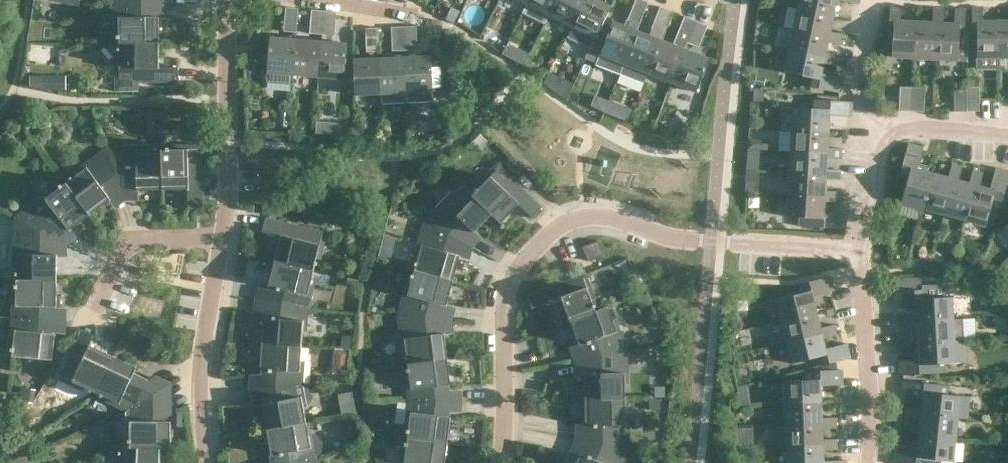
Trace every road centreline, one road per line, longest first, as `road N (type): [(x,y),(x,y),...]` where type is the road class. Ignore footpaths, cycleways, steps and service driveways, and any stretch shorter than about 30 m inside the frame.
road 1 (residential): [(849,250),(670,237),(604,216),(575,219),(533,247),(516,270),(505,307),(500,462)]
road 2 (residential): [(224,236),(227,0)]
road 3 (residential): [(207,462),(204,345),(224,236)]
road 4 (residential): [(878,462),(875,327),(849,250)]
road 5 (residential): [(97,305),(126,240),(224,236)]
road 6 (residential): [(884,146),(861,104),(872,0)]
road 7 (residential): [(884,146),(903,120),(958,120),(1007,142)]

